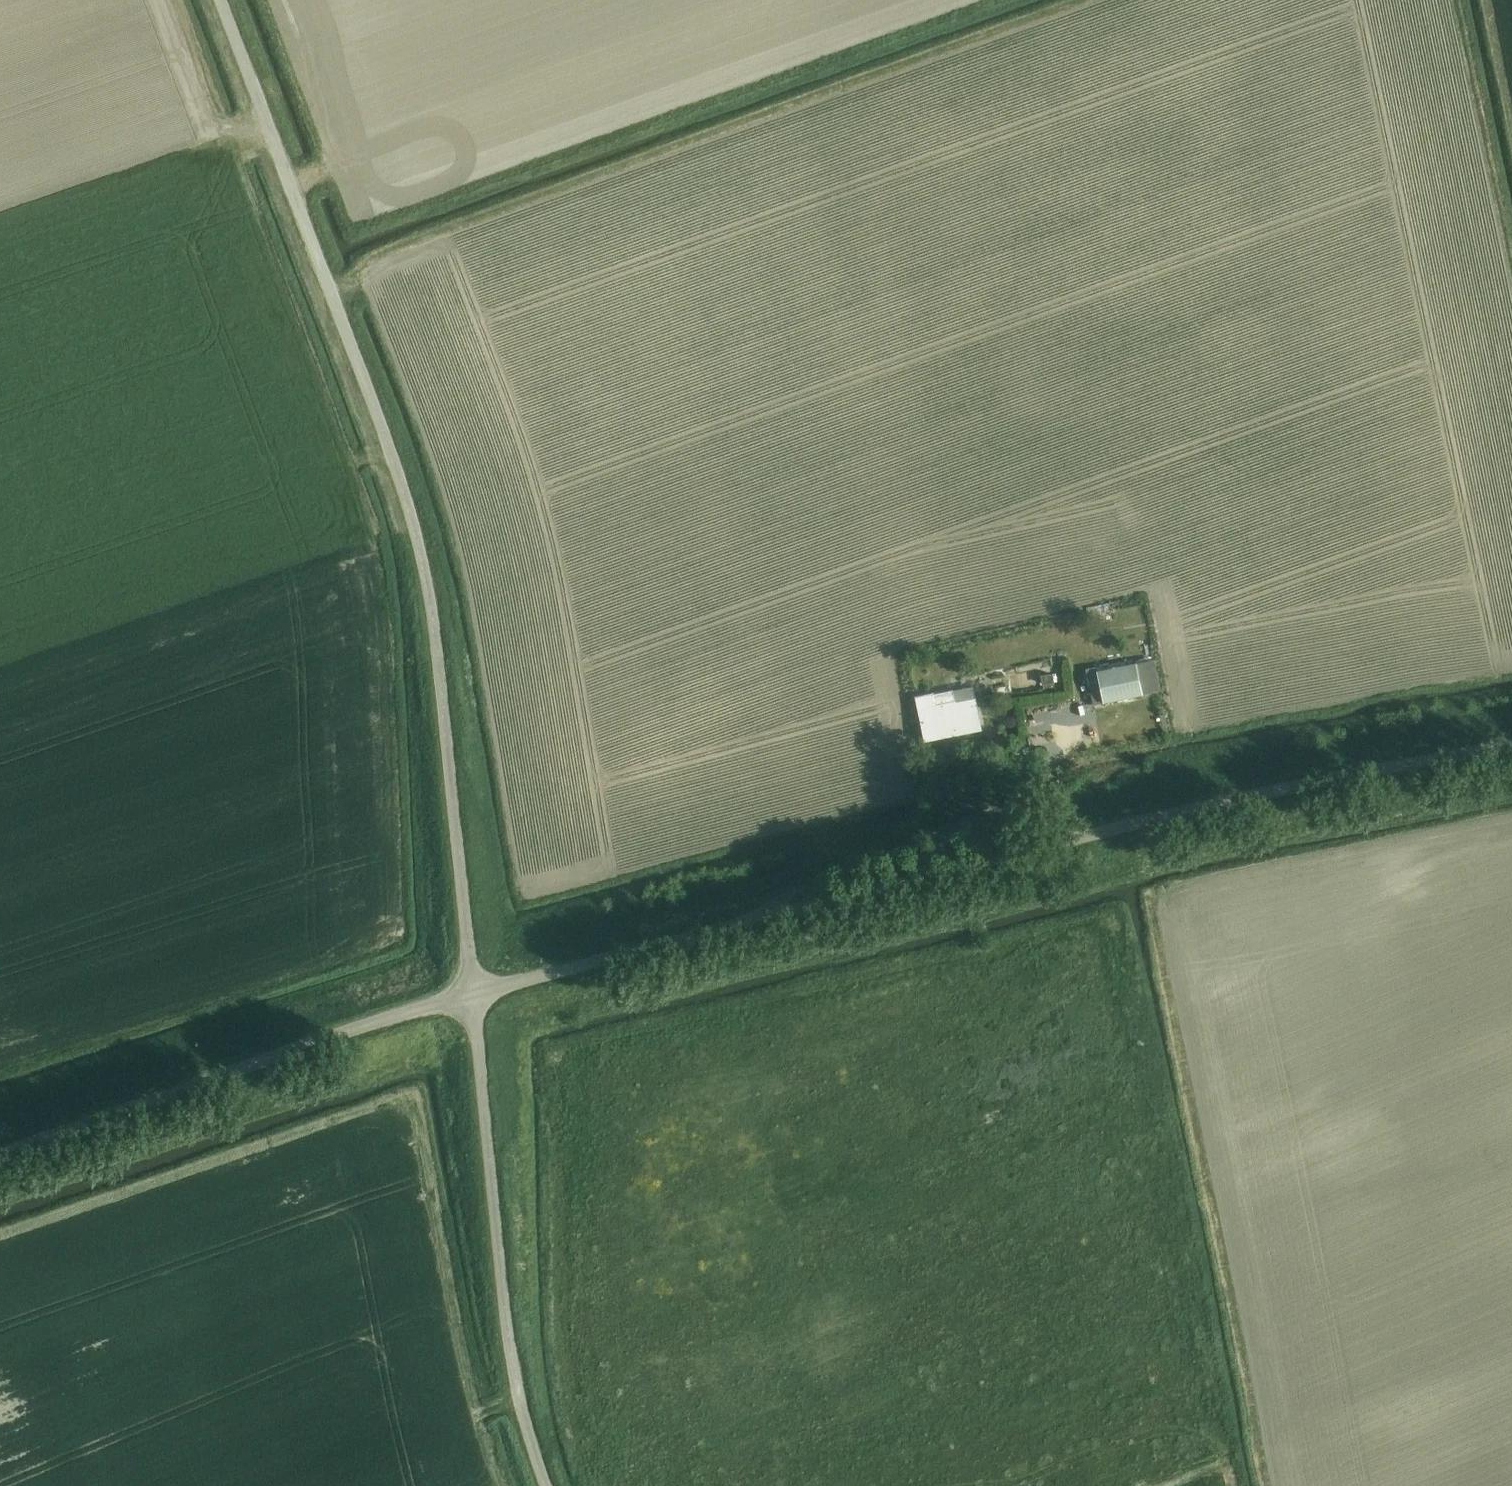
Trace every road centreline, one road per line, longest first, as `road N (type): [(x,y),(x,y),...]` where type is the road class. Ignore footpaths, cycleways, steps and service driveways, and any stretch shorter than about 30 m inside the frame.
road 1 (tertiary): [(469,996),(1181,809),(1511,744)]
road 2 (unclassified): [(469,996),(440,656),(411,503),(221,0)]
road 3 (unclassified): [(540,1485),(501,1323),(469,996)]
road 4 (tertiary): [(0,1150),(469,996)]

